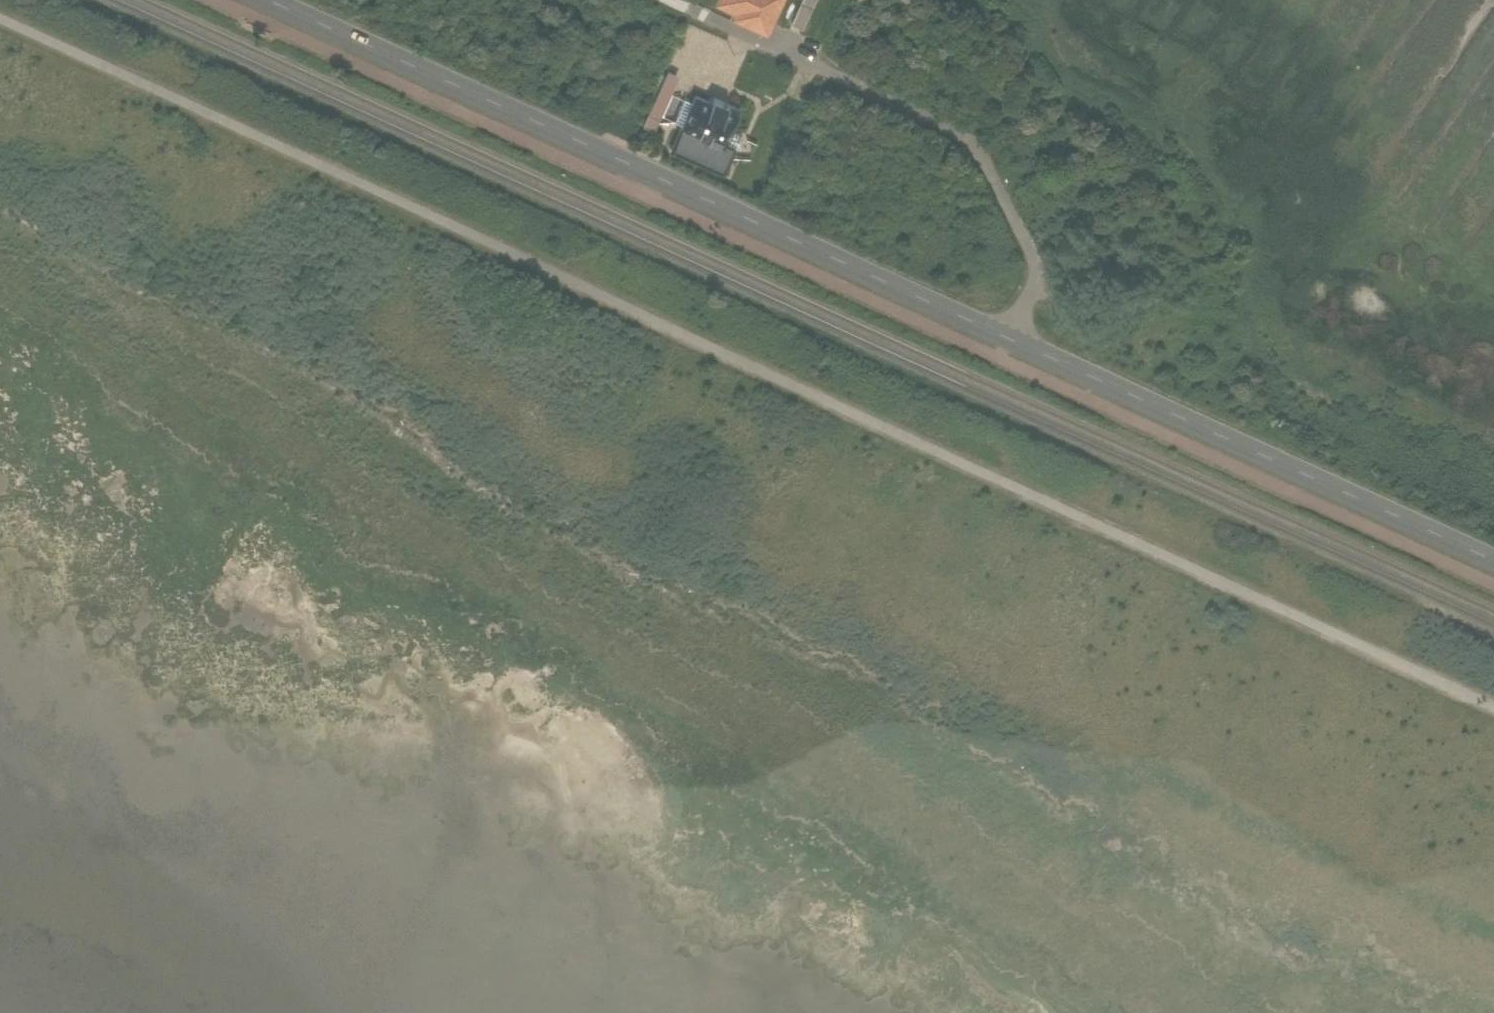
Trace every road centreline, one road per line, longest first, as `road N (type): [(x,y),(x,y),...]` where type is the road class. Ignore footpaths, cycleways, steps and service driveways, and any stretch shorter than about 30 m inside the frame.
road 1 (tertiary): [(1493,561),(270,0)]

